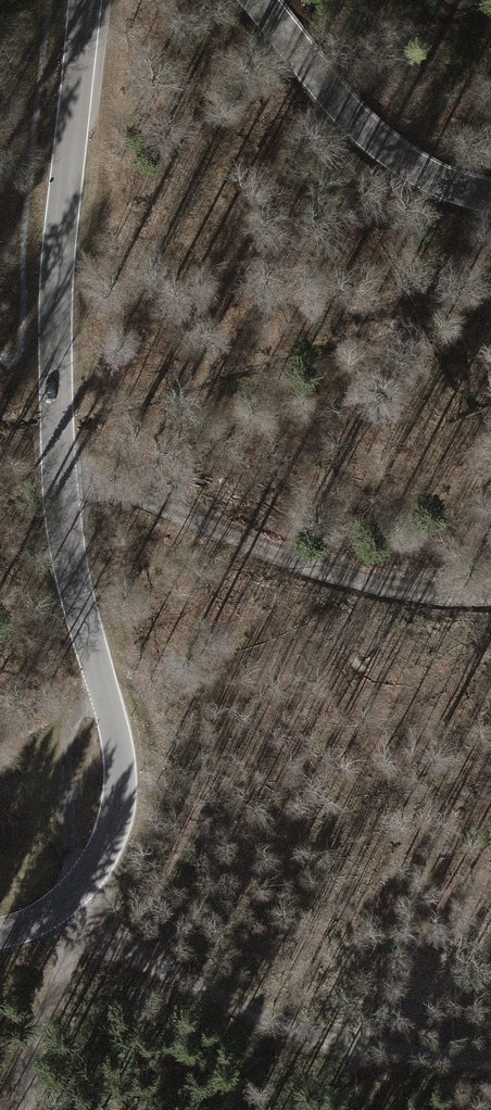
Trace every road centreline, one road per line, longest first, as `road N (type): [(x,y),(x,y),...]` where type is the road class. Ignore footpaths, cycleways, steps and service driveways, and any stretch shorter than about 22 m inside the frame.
road 1 (tertiary): [(0,936),(46,917),(87,881),(109,842),(120,795),(59,476),(57,285),(85,0)]
road 2 (track): [(105,696),(69,724),(68,867),(82,930),(314,1037),(490,1062)]
road 3 (track): [(490,597),(353,578),(79,476),(59,476)]
road 4 (tertiary): [(258,0),(373,138),(428,175),(490,197)]
road 5 (track): [(23,1109),(31,1047),(82,930)]

